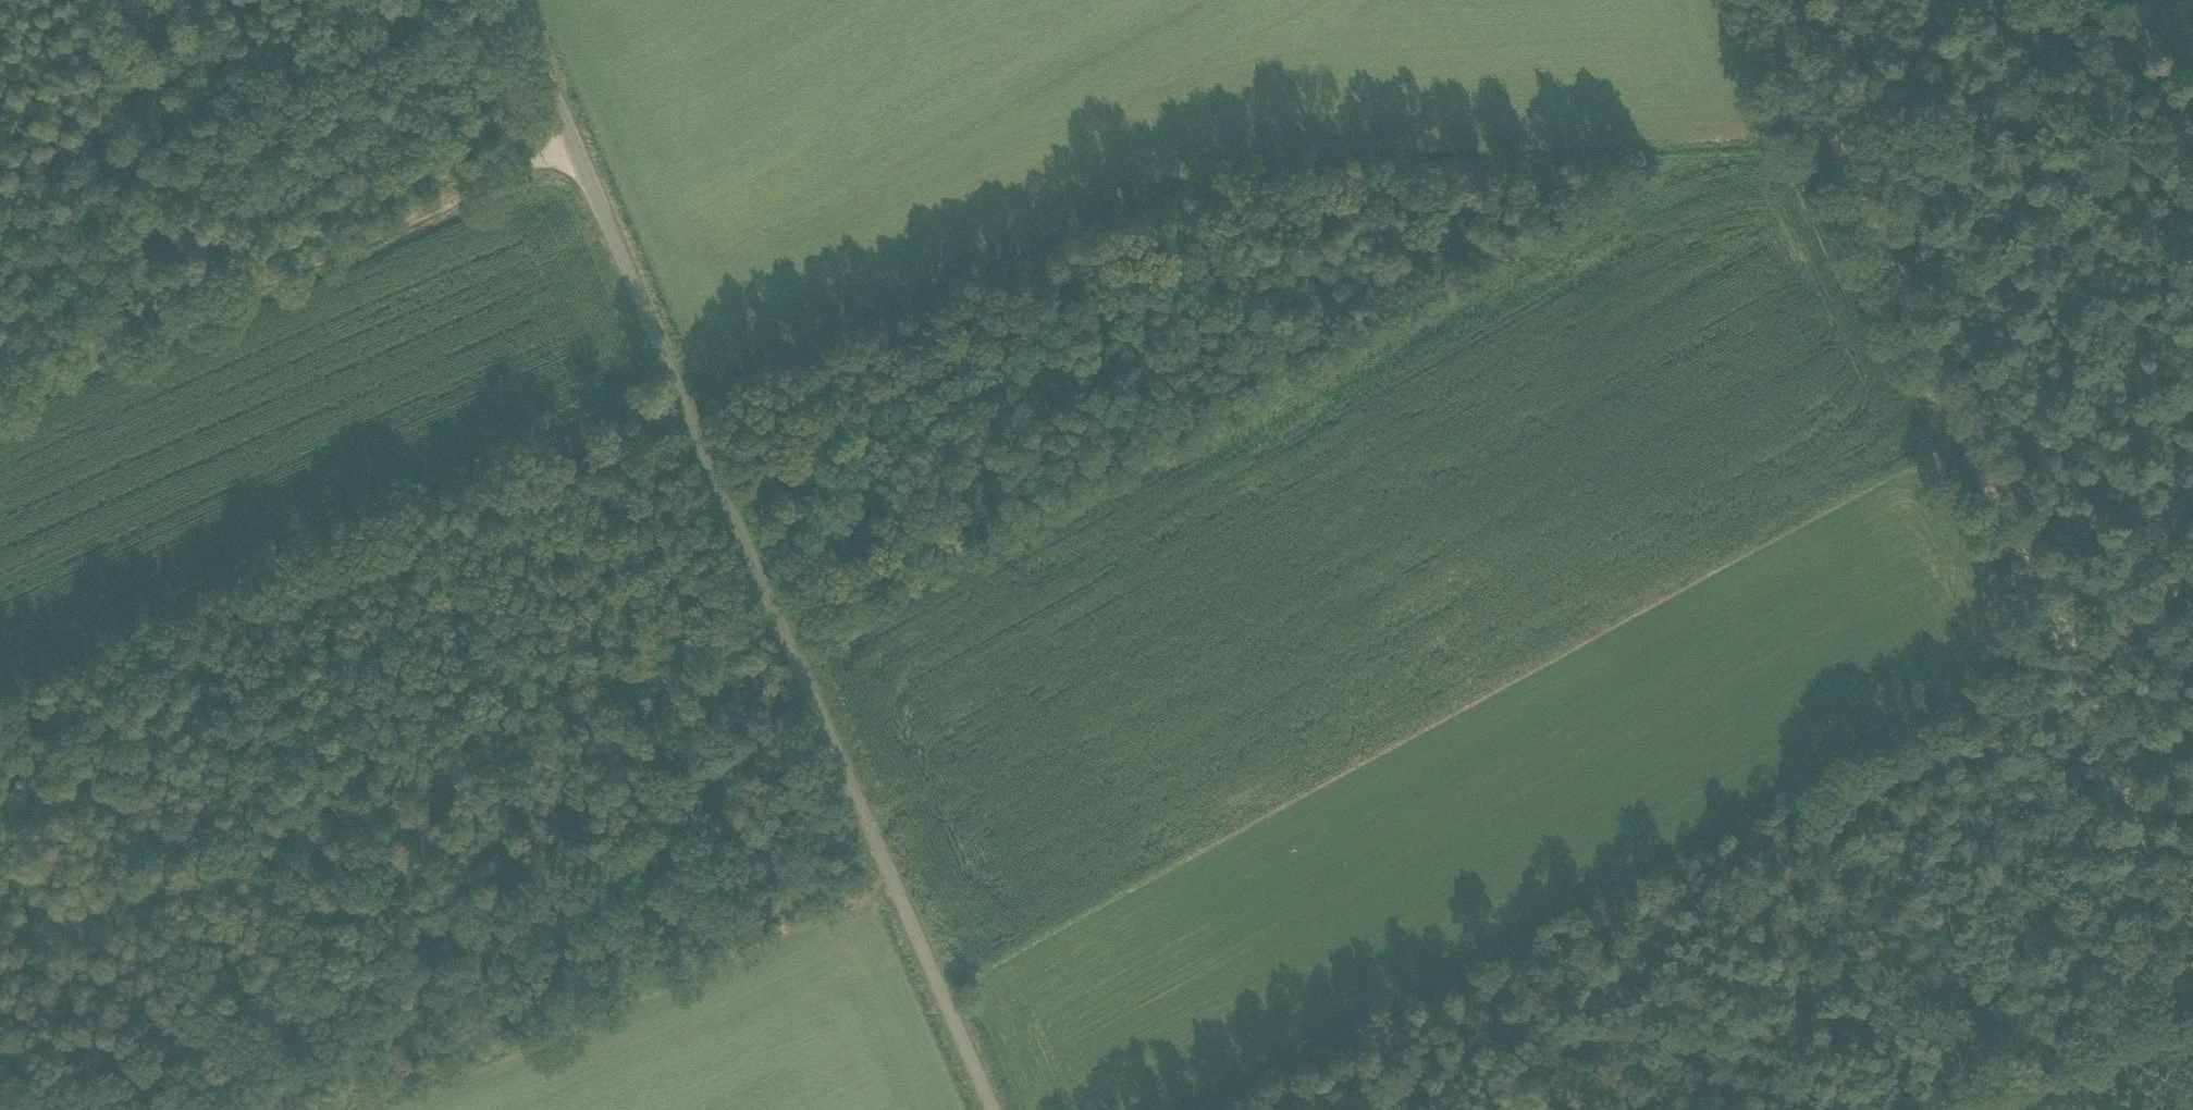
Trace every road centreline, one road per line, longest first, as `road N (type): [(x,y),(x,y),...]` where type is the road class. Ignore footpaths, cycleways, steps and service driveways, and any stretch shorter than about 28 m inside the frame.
road 1 (unclassified): [(995,1109),(512,0)]
road 2 (track): [(2192,936),(1783,0)]
road 3 (track): [(0,401),(573,150)]

